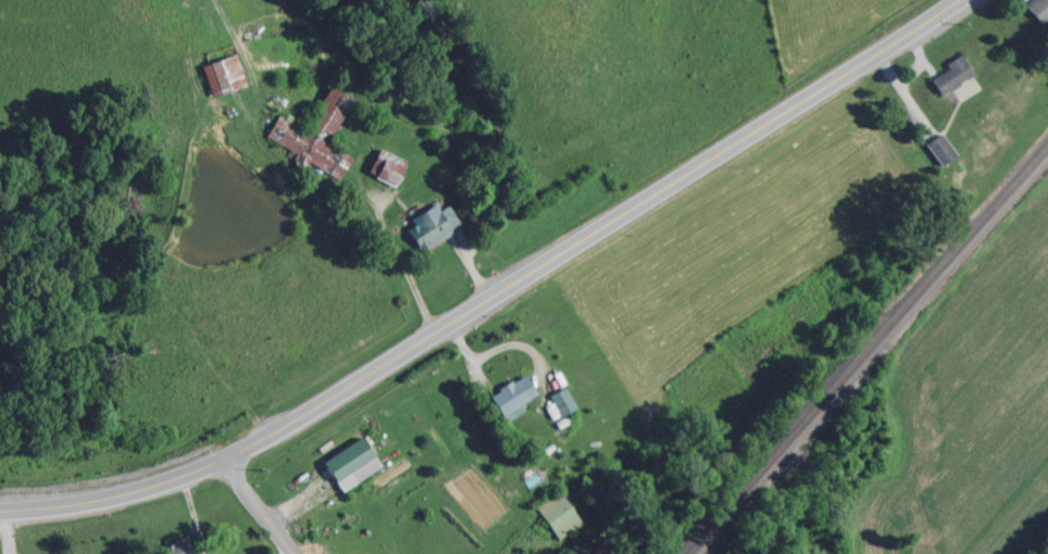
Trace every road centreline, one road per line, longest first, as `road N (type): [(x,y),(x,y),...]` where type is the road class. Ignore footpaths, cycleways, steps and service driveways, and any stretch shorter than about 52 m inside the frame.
road 1 (secondary): [(0,508),(126,491),(274,432),(957,0)]

